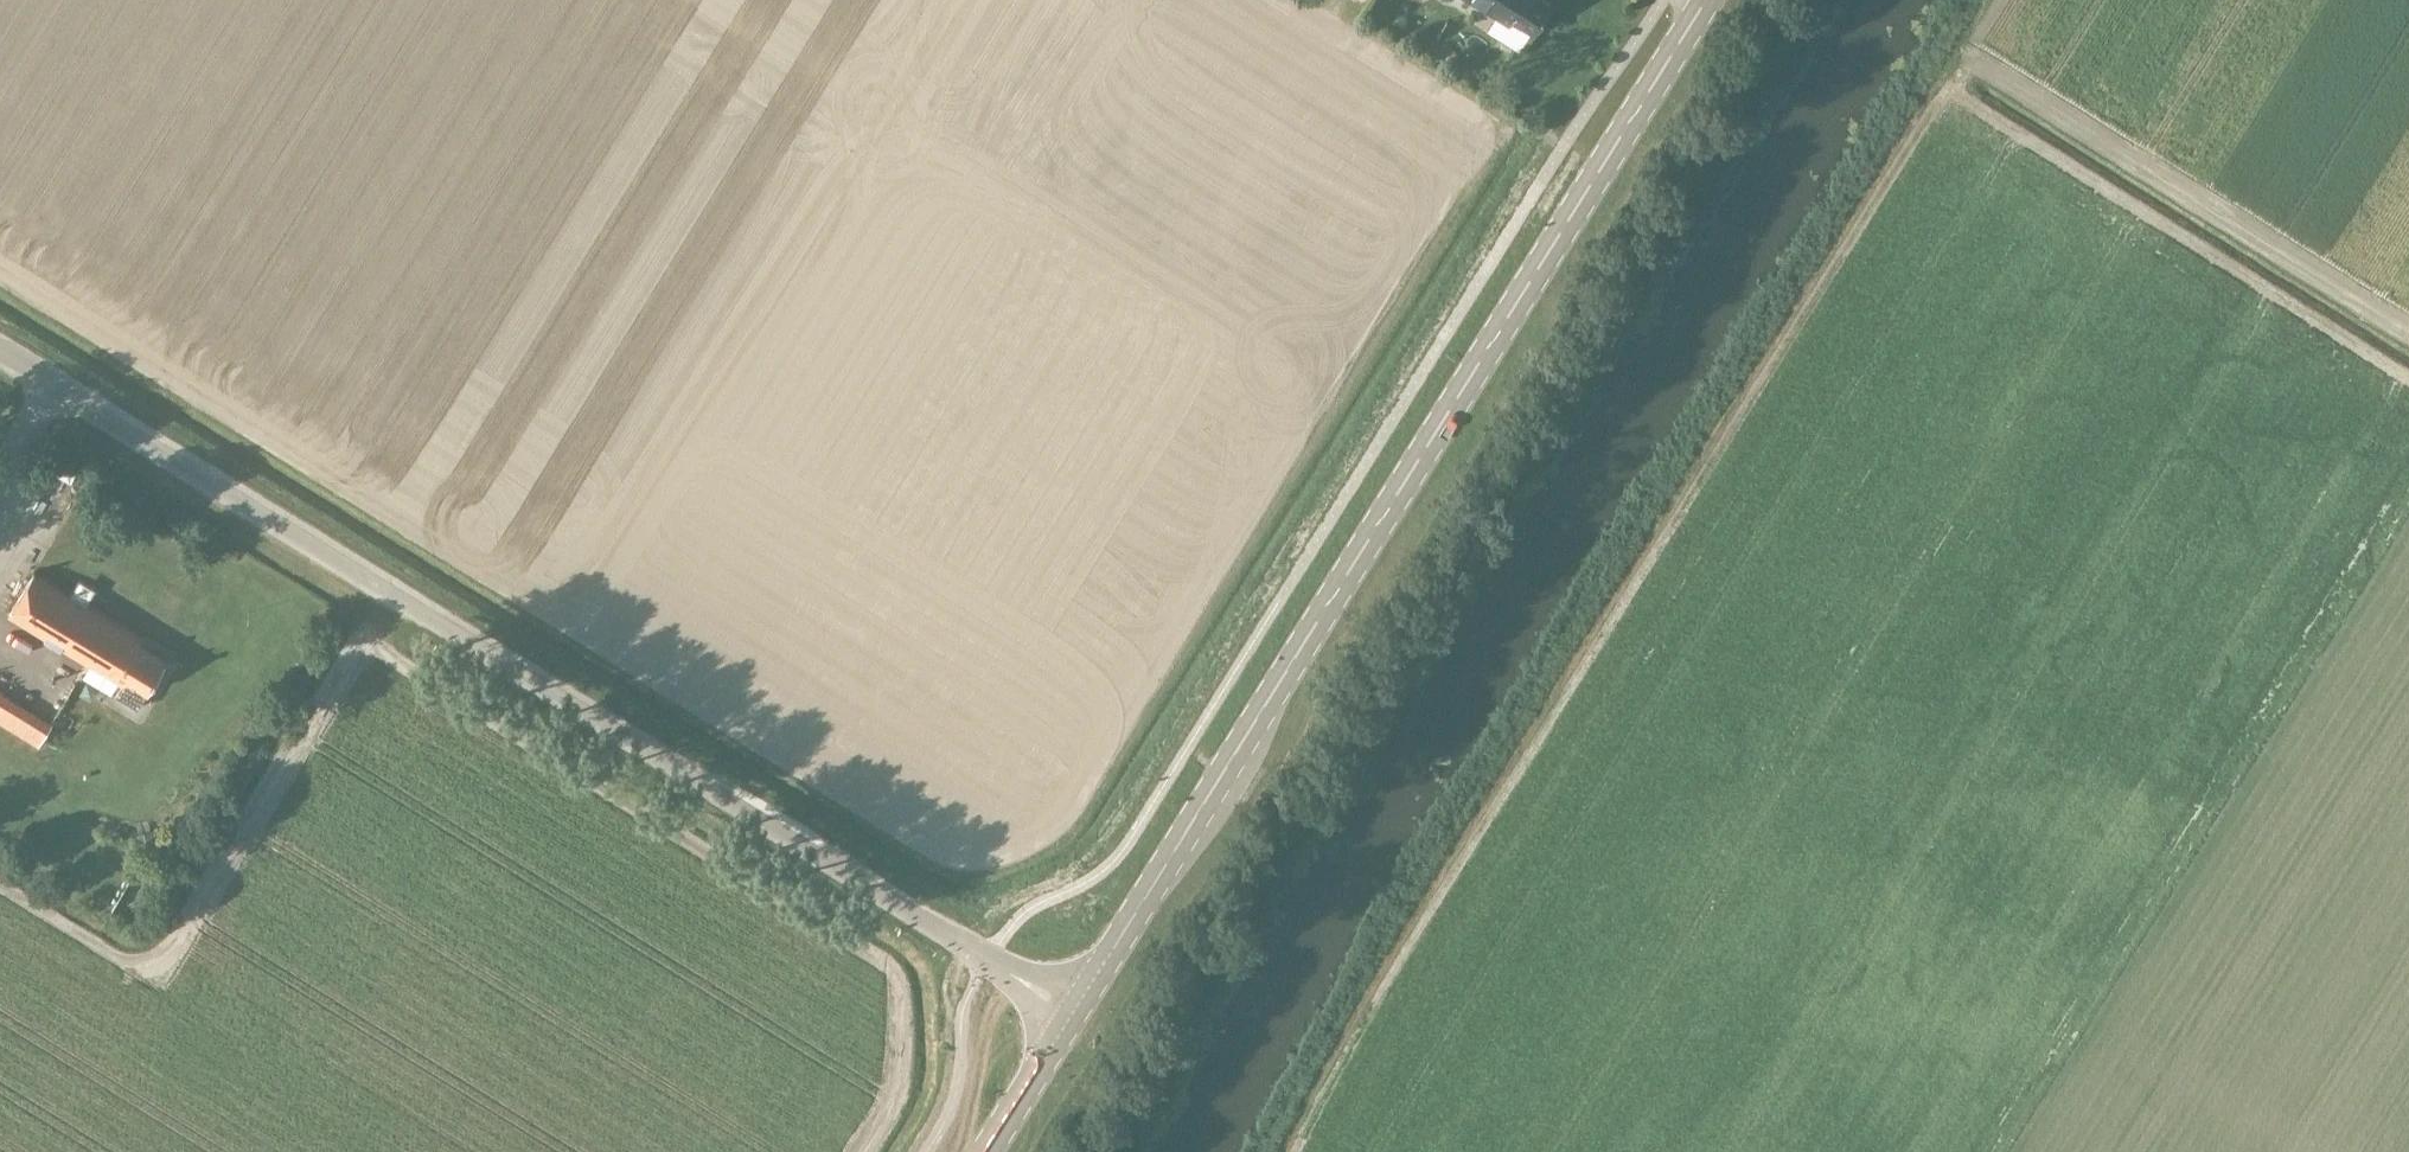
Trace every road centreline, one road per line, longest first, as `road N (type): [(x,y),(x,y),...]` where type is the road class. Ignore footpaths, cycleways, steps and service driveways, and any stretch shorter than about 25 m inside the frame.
road 1 (unclassified): [(1010,973),(0,350)]
road 2 (secondary): [(1083,996),(1705,0)]
road 3 (secondary): [(985,1151),(1064,1026)]

